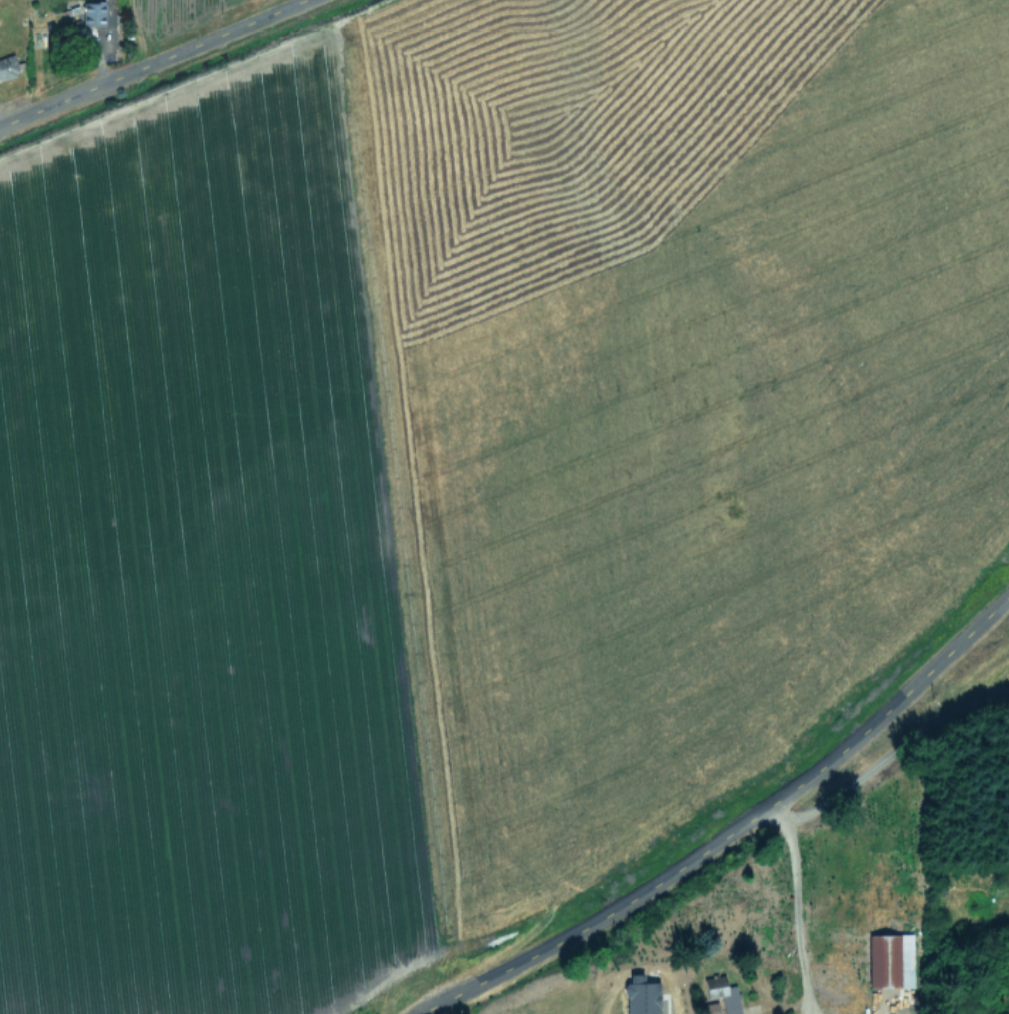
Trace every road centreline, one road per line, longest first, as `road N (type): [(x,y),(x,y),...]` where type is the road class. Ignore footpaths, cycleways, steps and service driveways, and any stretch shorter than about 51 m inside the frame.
road 1 (residential): [(418,1013),(642,892),(768,804),(872,724),(1008,593)]
road 2 (residential): [(302,0),(0,125)]

